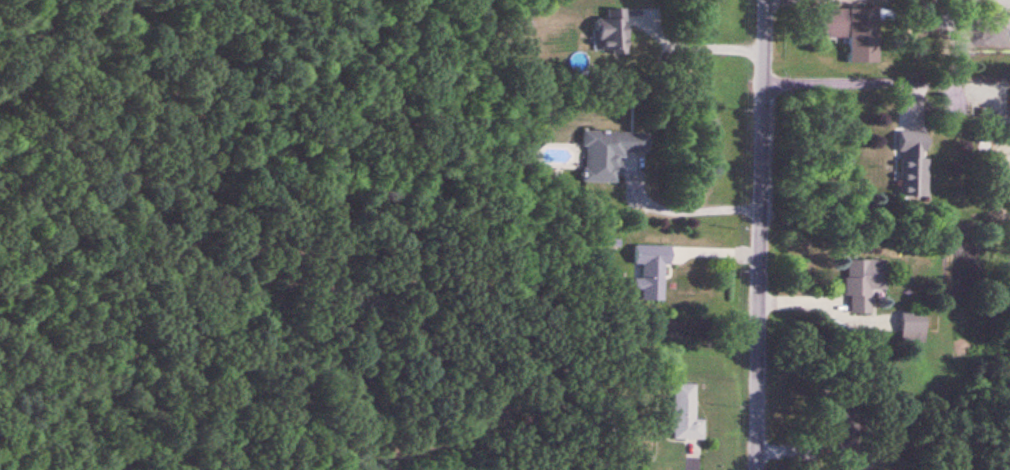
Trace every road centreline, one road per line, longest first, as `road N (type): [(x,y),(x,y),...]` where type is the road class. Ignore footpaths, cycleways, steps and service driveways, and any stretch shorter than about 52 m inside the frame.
road 1 (residential): [(754,469),(762,0)]

